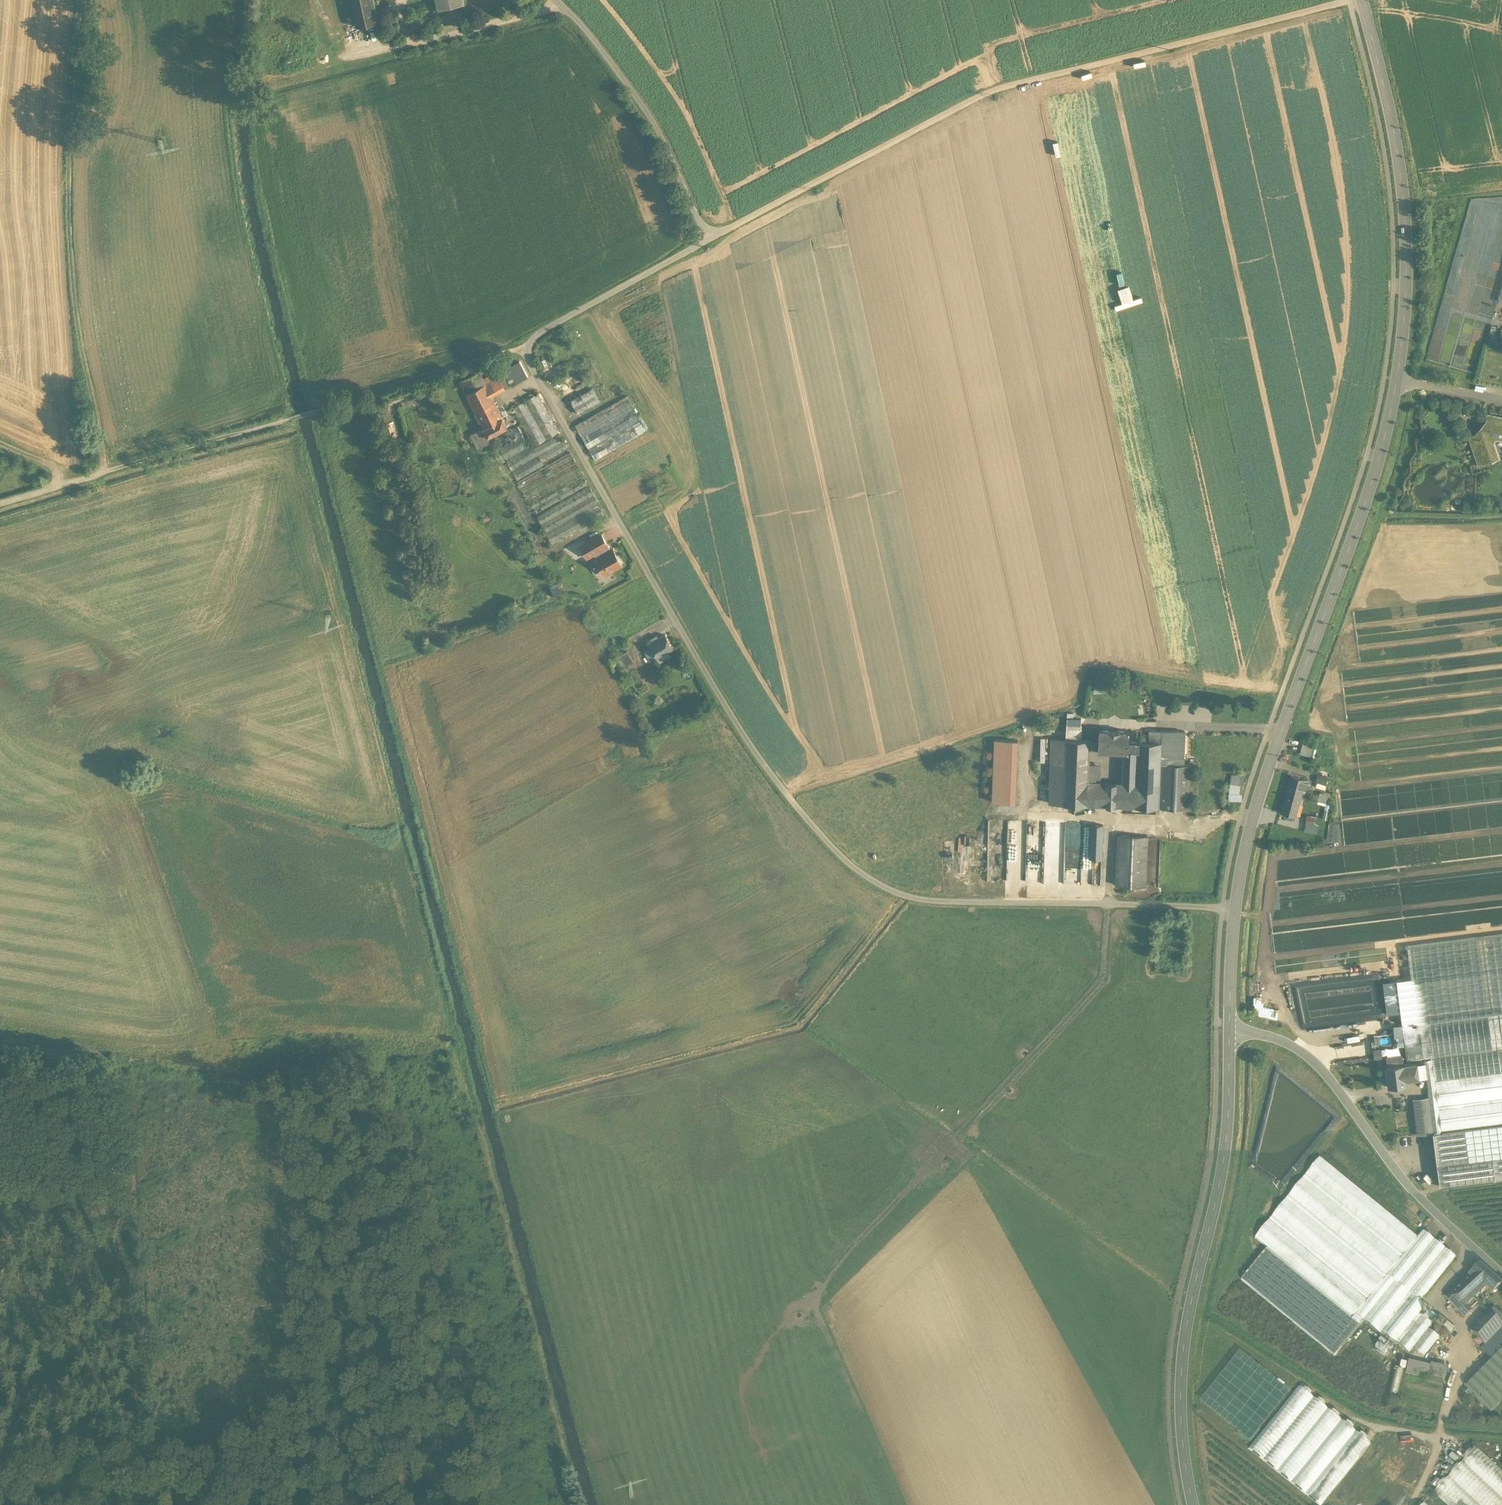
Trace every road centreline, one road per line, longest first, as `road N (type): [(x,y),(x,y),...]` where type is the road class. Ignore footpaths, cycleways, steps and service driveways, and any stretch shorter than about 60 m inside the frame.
road 1 (tertiary): [(1362,0),(1404,198),(1397,379),(1368,497),(1252,817),(1235,907),(1229,1022)]
road 2 (track): [(520,343),(740,733),(844,861),(906,897),(1235,907)]
road 3 (track): [(707,239),(996,89),(1356,0)]
road 4 (track): [(1107,903),(1107,978),(793,1320)]
road 5 (tertiary): [(1229,1022),(1222,1171),(1182,1356),(1198,1504)]
road 6 (track): [(105,472),(69,278),(79,0)]
road 7 (tertiary): [(1501,1275),(1416,1198),(1310,1057),(1229,1022)]
road 8 (track): [(289,416),(0,504)]
road 9 (track): [(707,239),(658,126),(562,0)]
road 10 (track): [(520,343),(707,239)]

